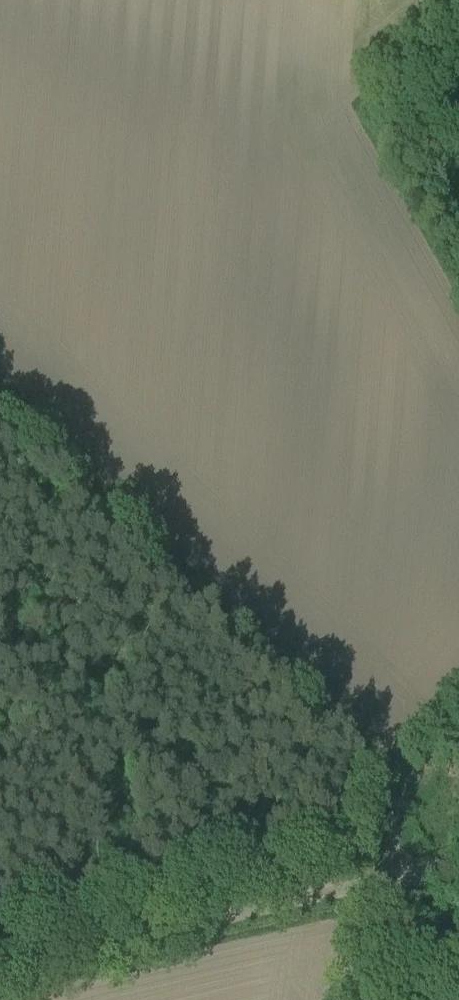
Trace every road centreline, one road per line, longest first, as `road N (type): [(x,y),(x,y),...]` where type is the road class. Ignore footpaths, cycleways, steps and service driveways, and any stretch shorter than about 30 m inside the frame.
road 1 (unclassified): [(458,862),(0,976)]

